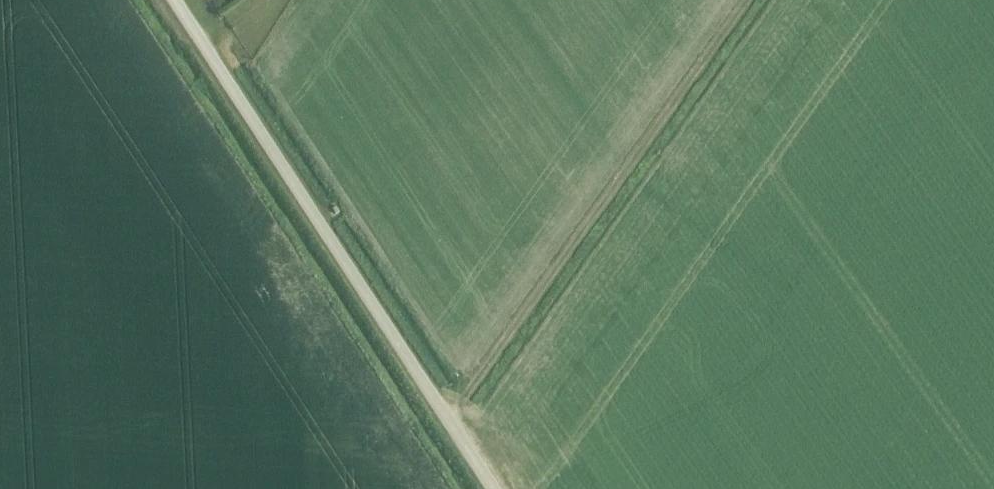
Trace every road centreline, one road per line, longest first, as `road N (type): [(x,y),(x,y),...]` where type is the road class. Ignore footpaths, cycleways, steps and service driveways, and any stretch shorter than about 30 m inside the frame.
road 1 (unclassified): [(493,488),(174,0)]

